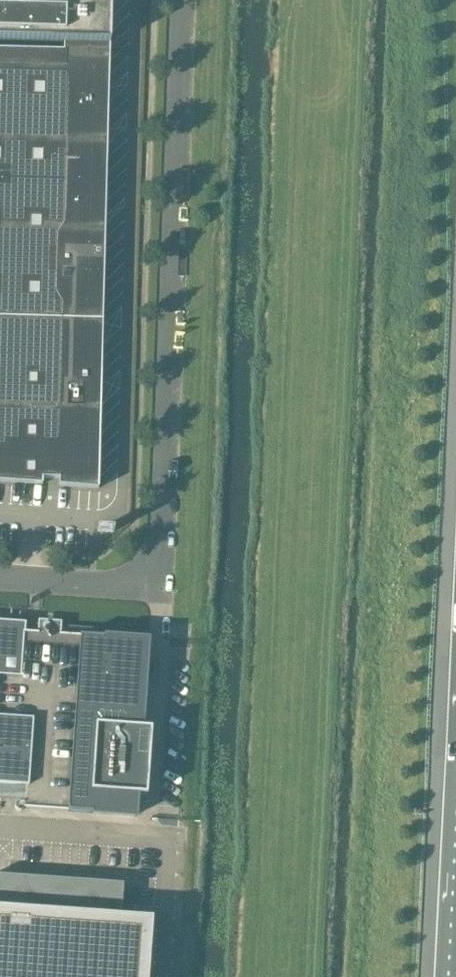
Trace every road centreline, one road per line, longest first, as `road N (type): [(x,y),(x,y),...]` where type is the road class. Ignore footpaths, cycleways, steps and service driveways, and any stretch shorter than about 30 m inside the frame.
road 1 (unclassified): [(0,574),(159,586),(180,0)]

